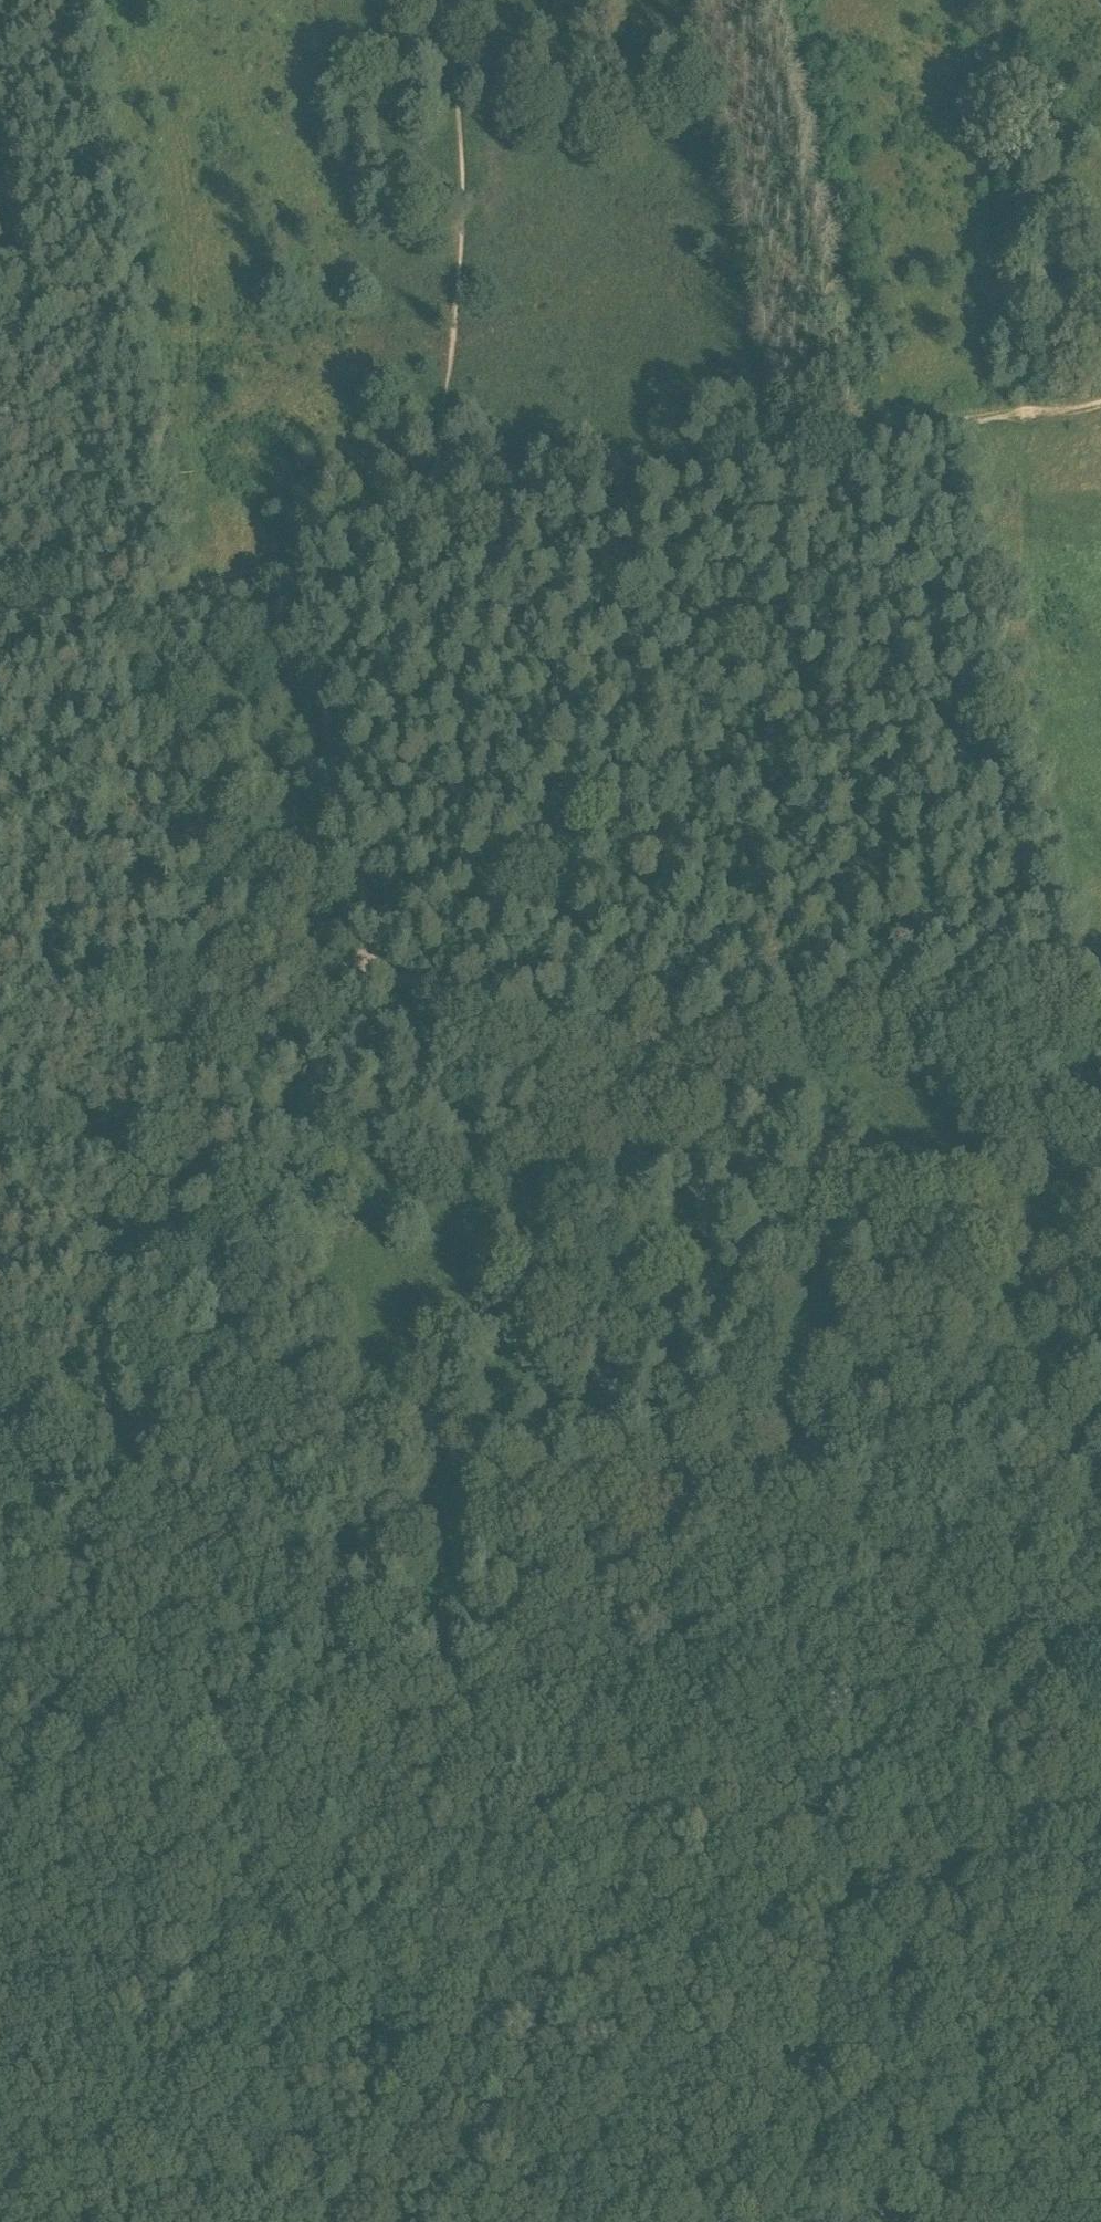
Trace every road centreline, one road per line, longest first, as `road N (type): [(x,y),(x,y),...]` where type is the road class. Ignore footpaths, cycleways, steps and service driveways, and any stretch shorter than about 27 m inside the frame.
road 1 (track): [(0,625),(1100,407)]
road 2 (track): [(1100,997),(938,997),(637,1036),(584,1030),(374,970)]
road 3 (track): [(374,970),(328,748),(329,707),(289,566)]
road 4 (track): [(0,974),(261,954),(374,970)]

